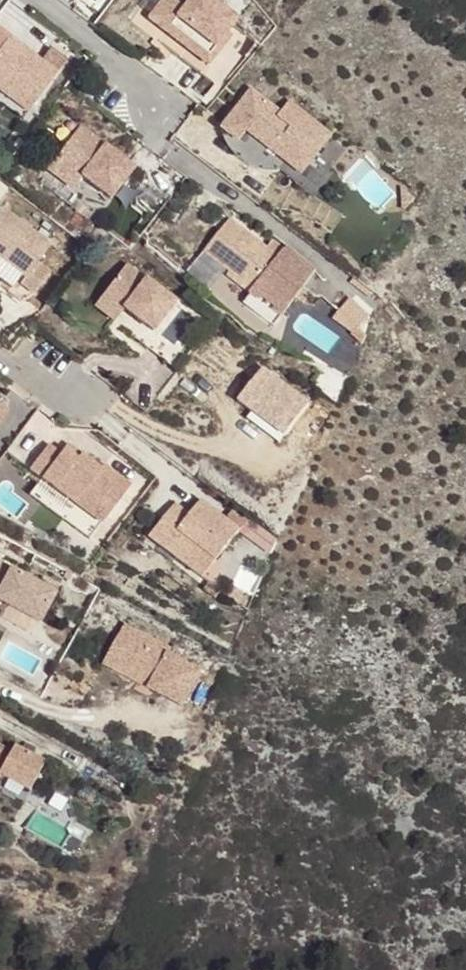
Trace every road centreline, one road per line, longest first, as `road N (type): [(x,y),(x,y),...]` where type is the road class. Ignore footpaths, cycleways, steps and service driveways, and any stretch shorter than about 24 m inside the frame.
road 1 (residential): [(27,0),(158,103)]

